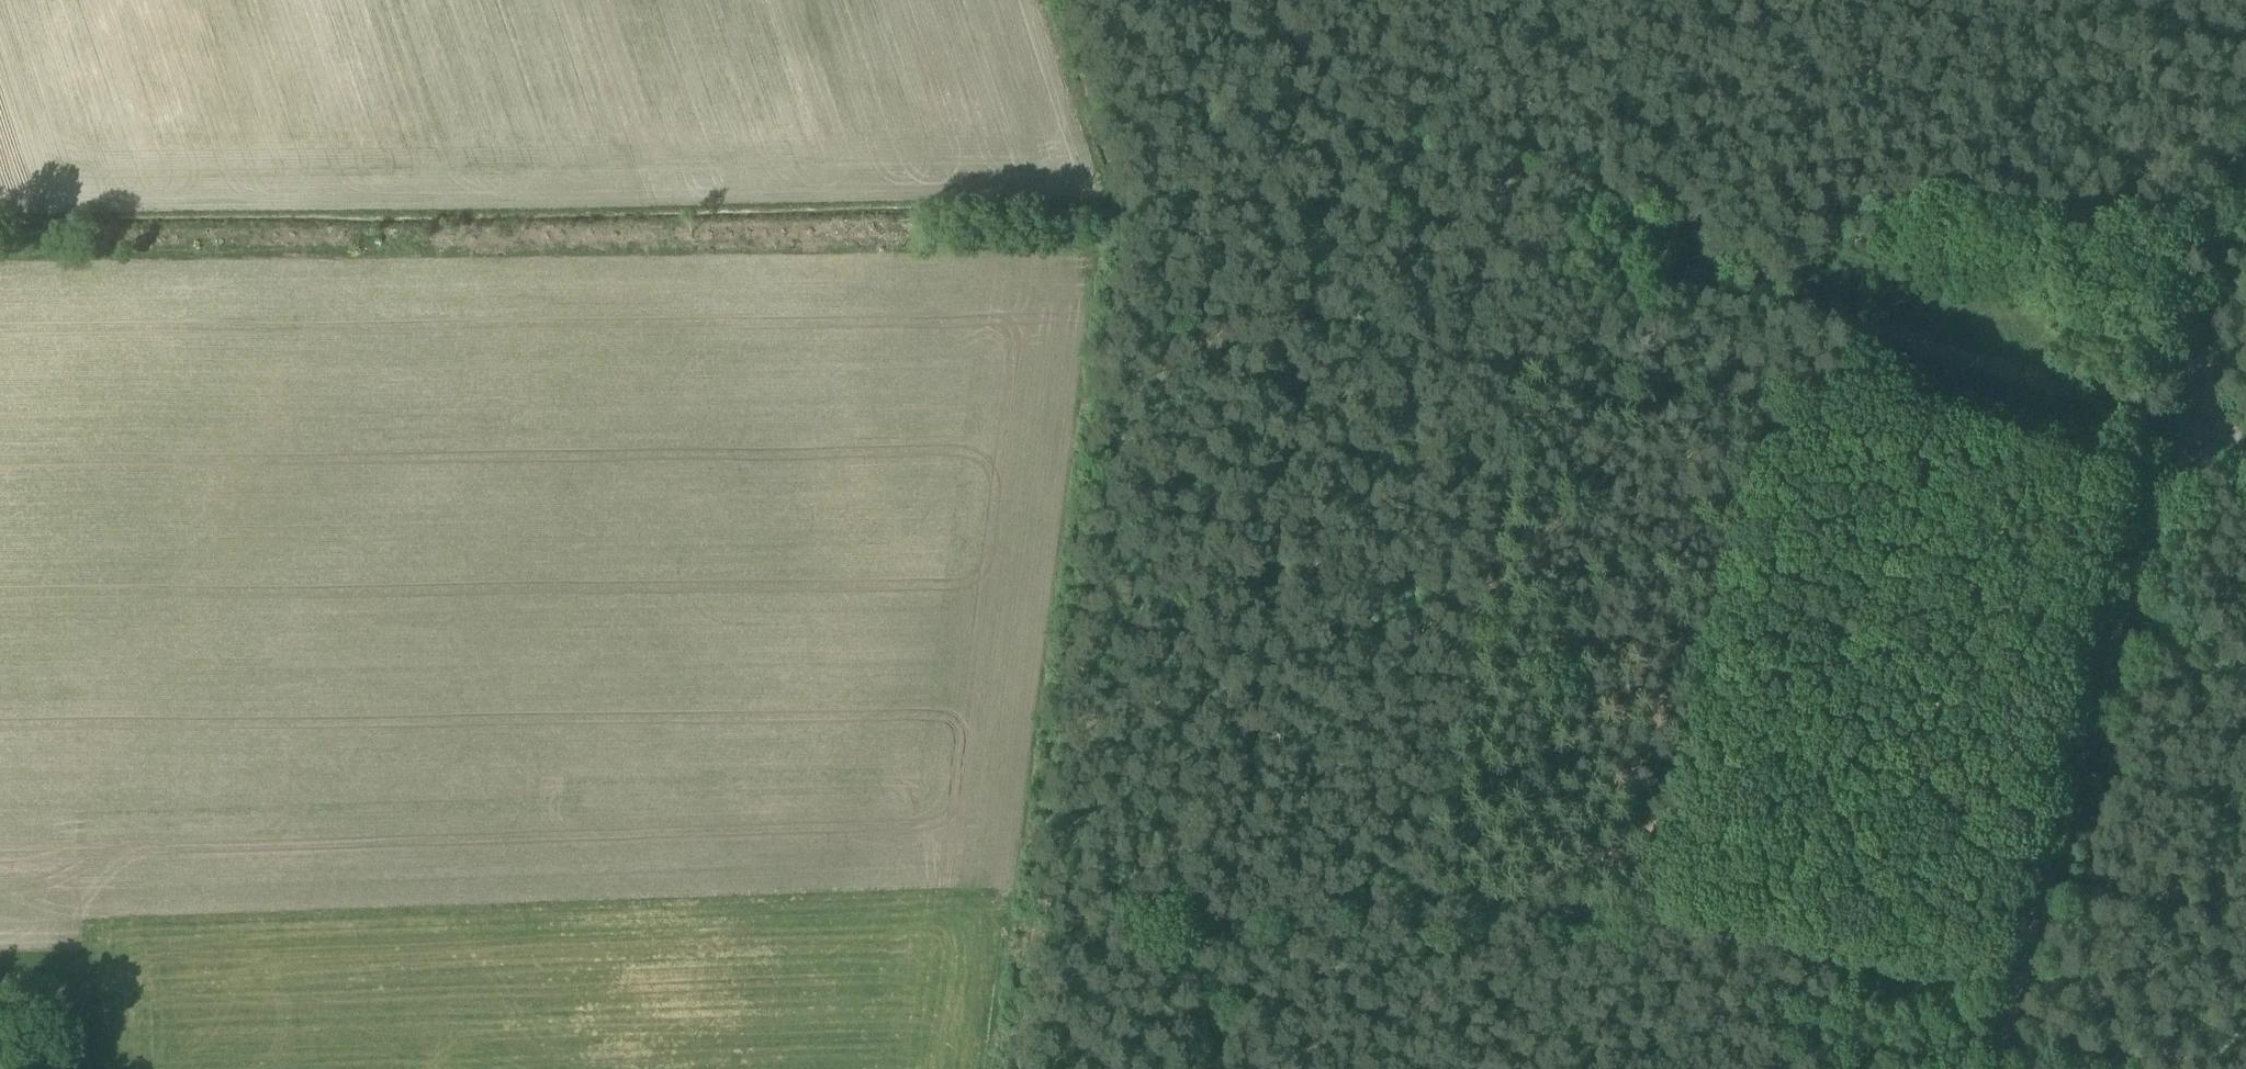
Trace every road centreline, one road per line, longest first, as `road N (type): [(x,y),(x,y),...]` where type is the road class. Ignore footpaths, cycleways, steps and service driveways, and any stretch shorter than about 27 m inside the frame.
road 1 (unclassified): [(2186,428),(2003,1068)]
road 2 (unclassified): [(2245,181),(2186,428)]

